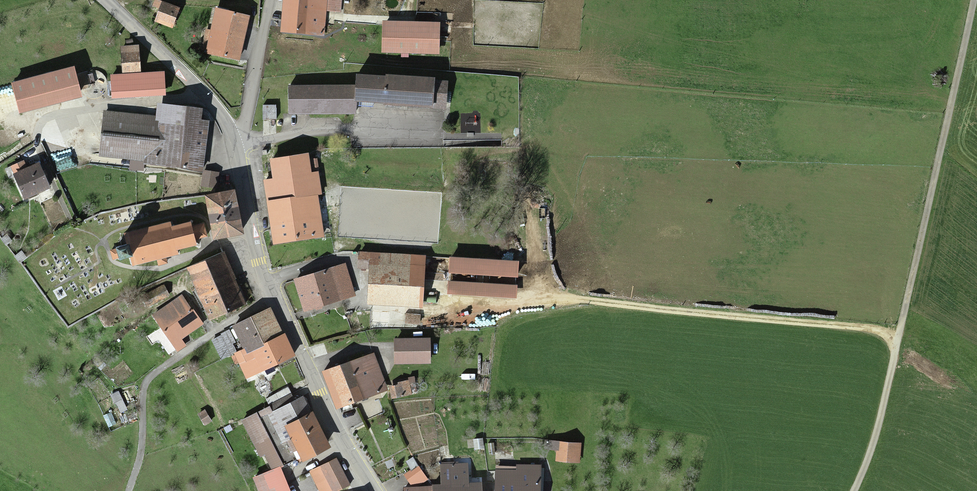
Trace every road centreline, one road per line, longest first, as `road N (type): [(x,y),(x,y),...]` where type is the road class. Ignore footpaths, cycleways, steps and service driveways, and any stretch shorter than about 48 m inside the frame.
road 1 (track): [(972,0),(883,416),(854,490)]
road 2 (track): [(899,333),(471,291)]
road 3 (secondary): [(235,137),(265,279),(370,490)]
road 4 (track): [(129,490),(140,460),(142,387),(225,324),(275,301)]
road 5 (secondary): [(103,0),(195,85),(235,137)]
road 6 (residential): [(235,137),(271,0)]

